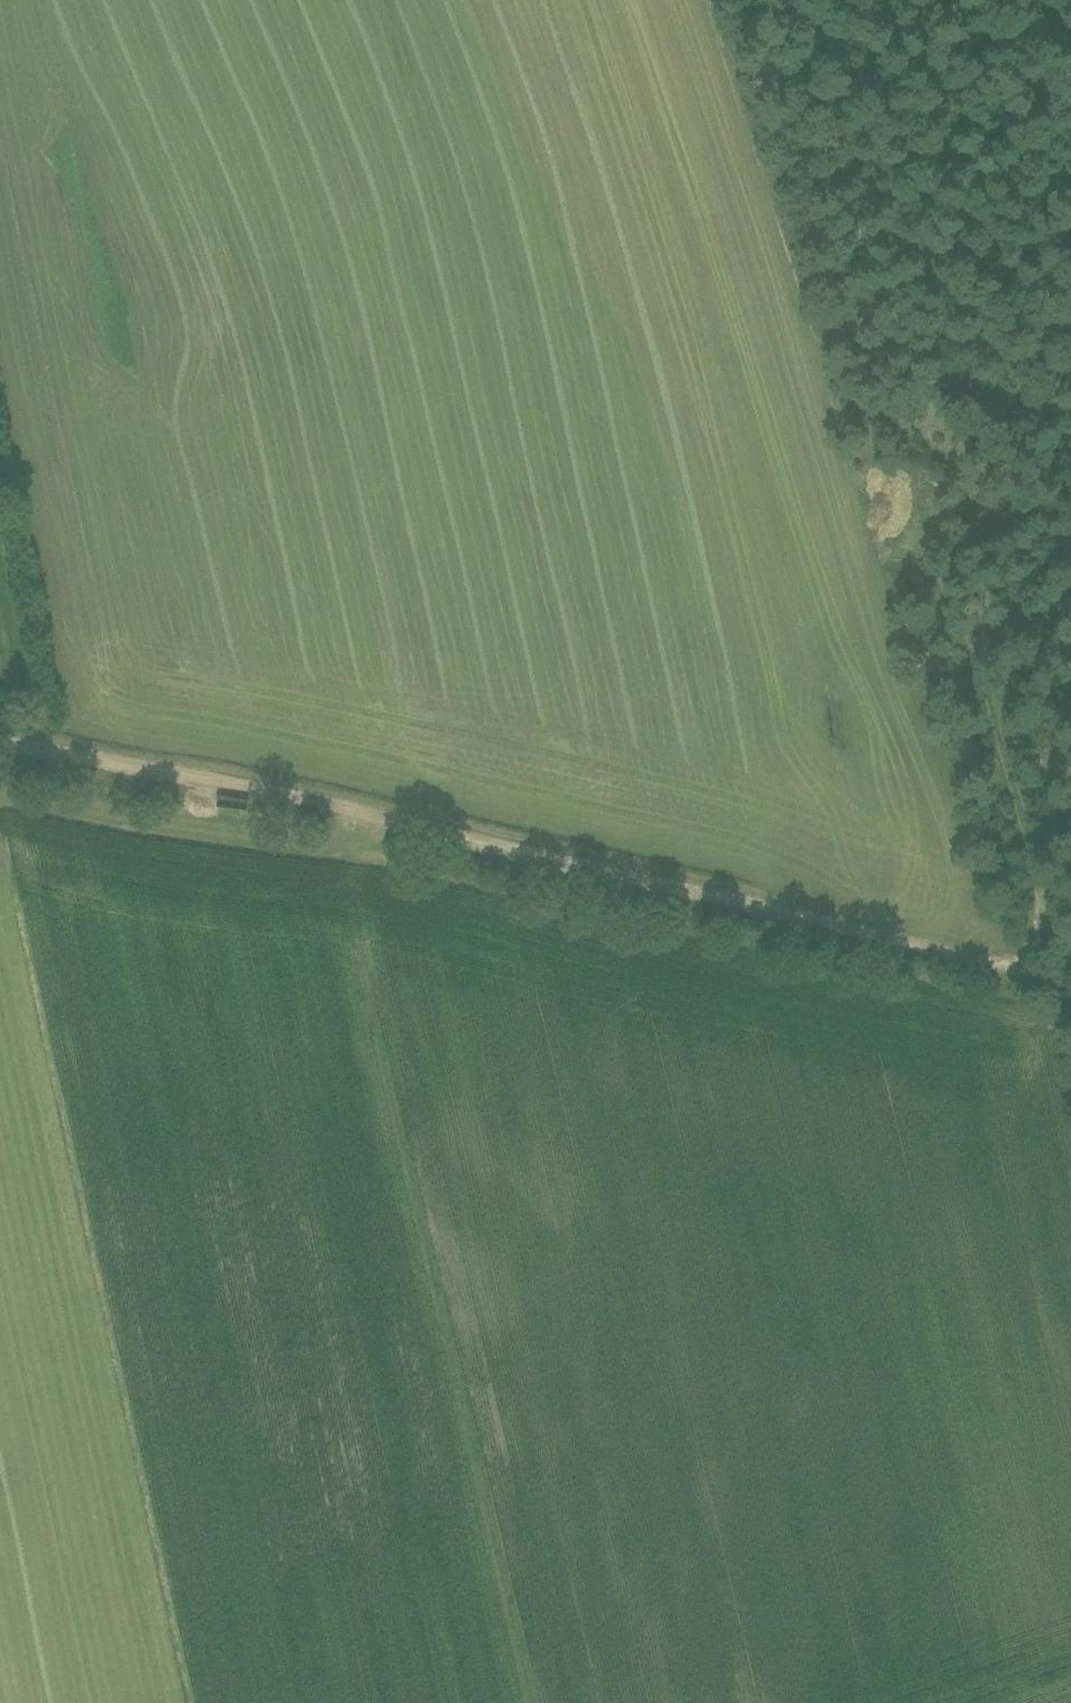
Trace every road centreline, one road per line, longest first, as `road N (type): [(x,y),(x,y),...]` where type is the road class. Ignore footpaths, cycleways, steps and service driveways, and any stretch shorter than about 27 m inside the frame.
road 1 (track): [(0,742),(513,854),(1034,986),(1030,869),(971,624),(865,393),(833,347),(723,0)]
road 2 (track): [(1034,986),(1070,1134)]

